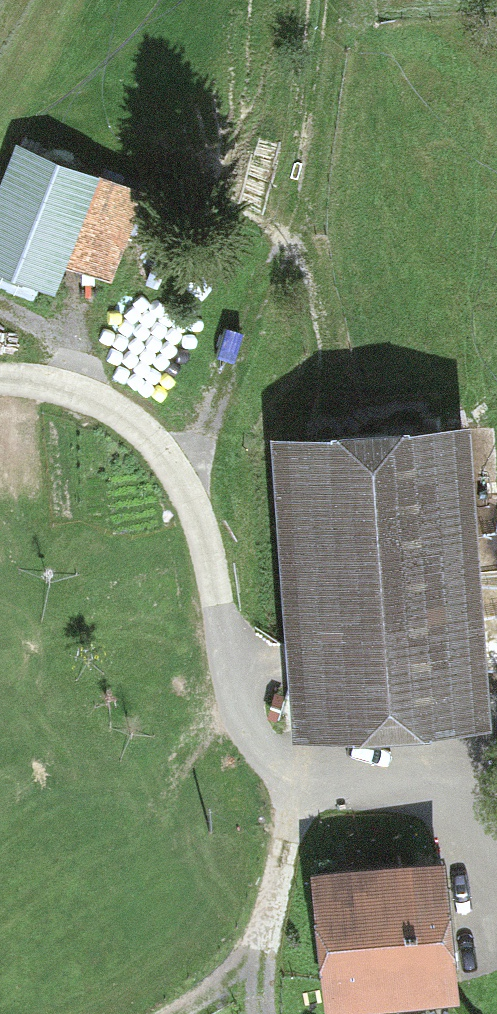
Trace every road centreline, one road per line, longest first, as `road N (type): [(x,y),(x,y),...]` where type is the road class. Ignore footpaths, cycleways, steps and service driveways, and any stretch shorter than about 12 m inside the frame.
road 1 (track): [(334,0),(300,221),(220,401),(188,533)]
road 2 (track): [(188,533),(226,683),(280,802),(250,956)]
road 3 (track): [(0,382),(100,411),(154,469),(188,533)]
road 4 (track): [(164,1013),(250,956),(250,1013)]

